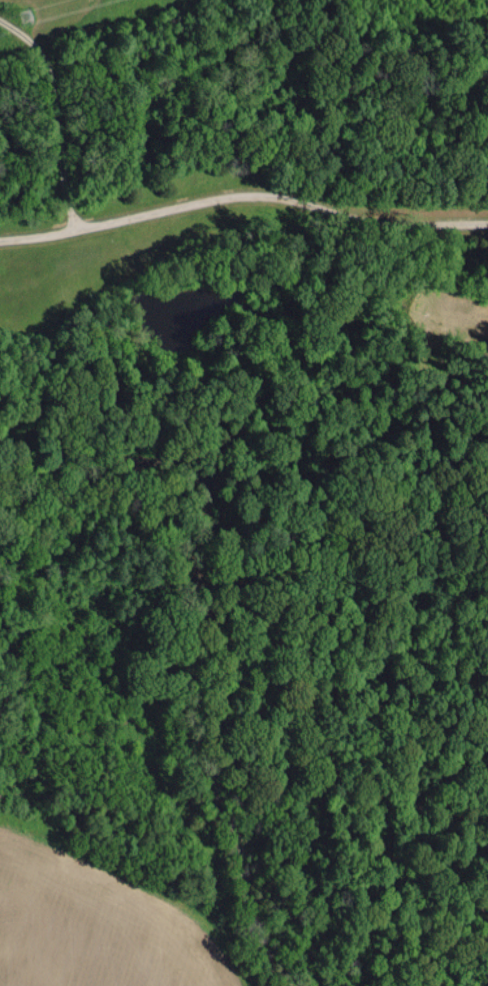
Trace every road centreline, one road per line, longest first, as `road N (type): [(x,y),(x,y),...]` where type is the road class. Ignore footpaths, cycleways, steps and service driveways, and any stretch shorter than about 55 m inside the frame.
road 1 (residential): [(487,223),(389,222),(243,194),(0,238)]

